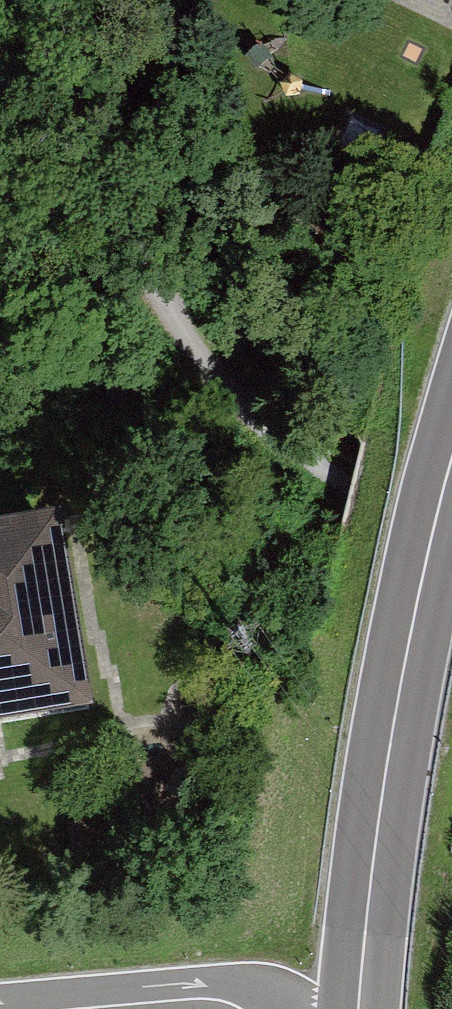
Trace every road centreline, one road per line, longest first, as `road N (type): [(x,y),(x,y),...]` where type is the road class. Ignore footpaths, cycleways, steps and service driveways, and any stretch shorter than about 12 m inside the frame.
road 1 (track): [(451,548),(353,489),(217,376),(154,274),(113,139),(85,0)]
road 2 (trunk): [(451,467),(400,690),(358,1008)]
road 3 (trunk): [(0,1005),(217,984),(269,993),(291,1008)]

